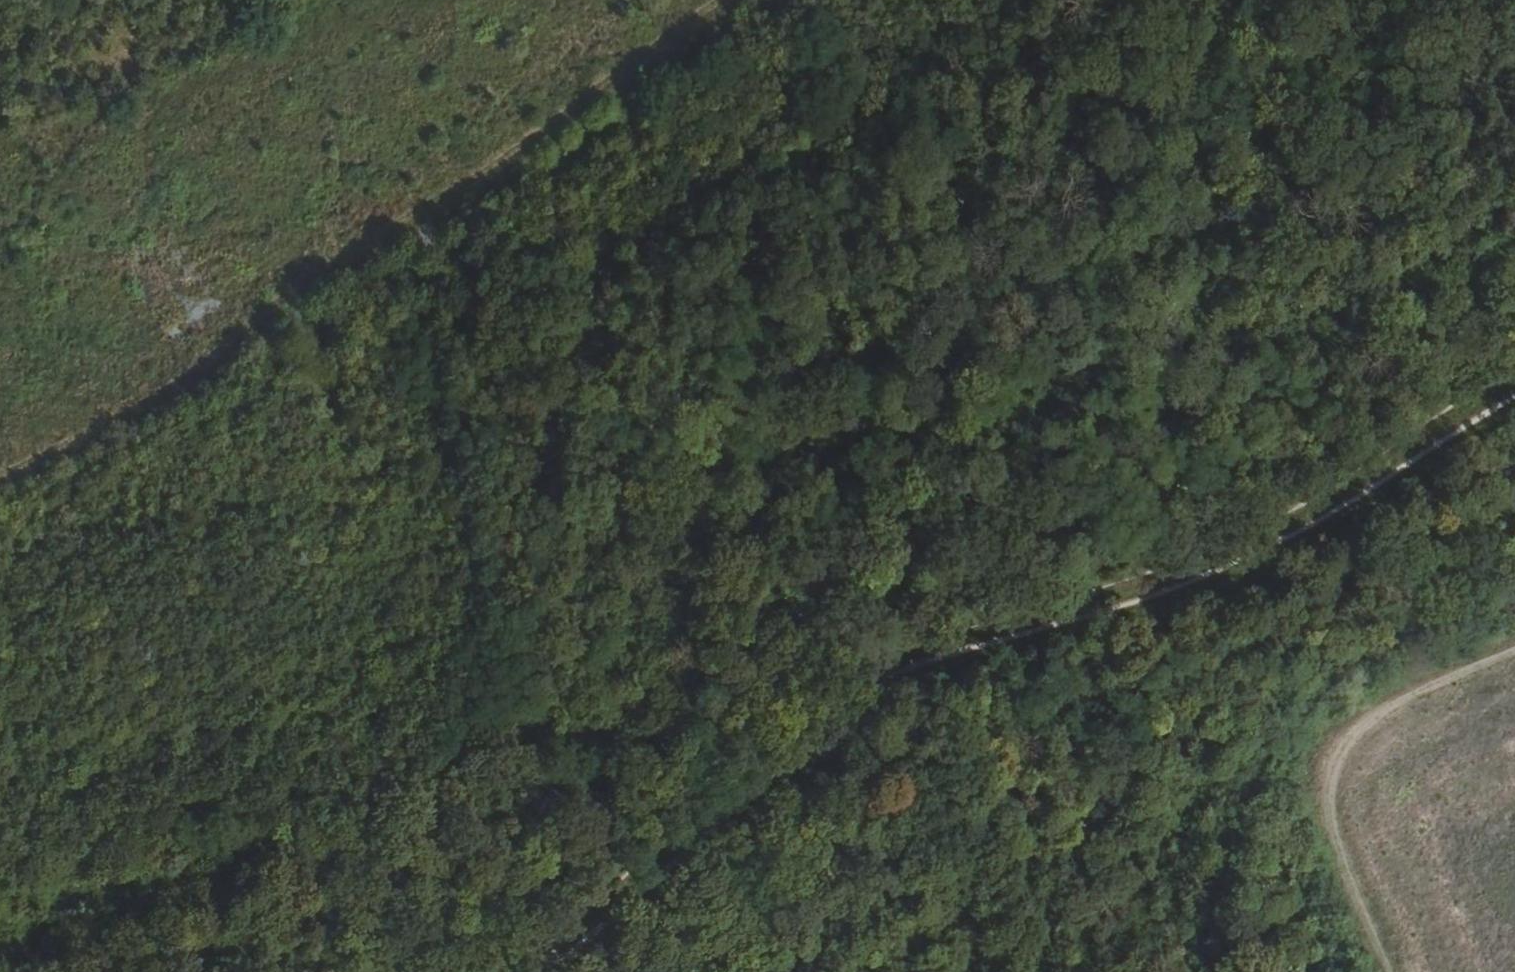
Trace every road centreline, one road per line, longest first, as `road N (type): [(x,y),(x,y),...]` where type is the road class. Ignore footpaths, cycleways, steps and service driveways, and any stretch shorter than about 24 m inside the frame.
road 1 (track): [(0,485),(194,386),(299,289),(748,0)]

